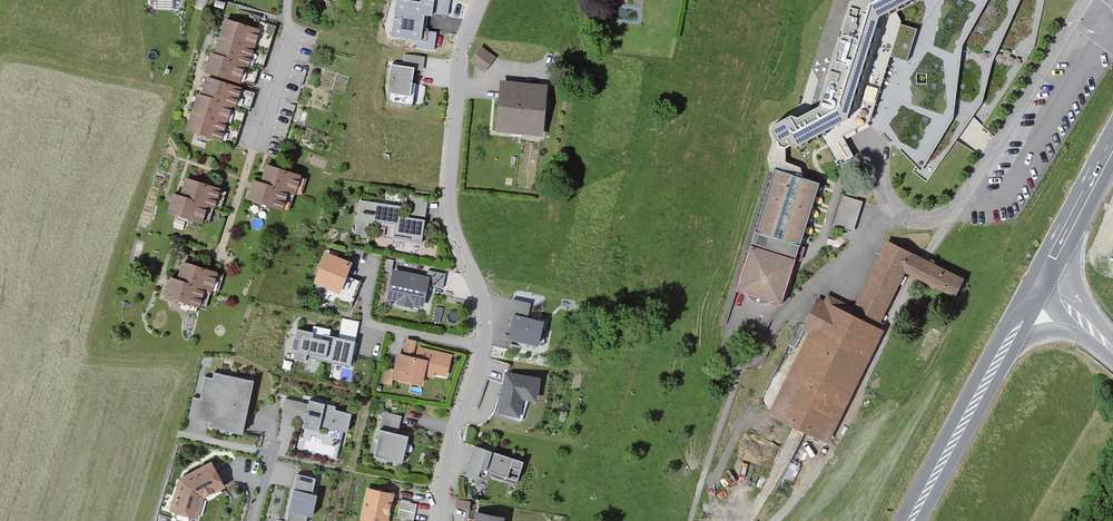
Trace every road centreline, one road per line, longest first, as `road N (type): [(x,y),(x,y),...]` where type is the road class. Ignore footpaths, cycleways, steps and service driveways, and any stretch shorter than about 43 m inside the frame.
road 1 (residential): [(462,247),(483,294),(487,330),(446,468),(443,520)]
road 2 (primary): [(1040,281),(911,520)]
road 3 (residential): [(290,0),(223,257)]
road 4 (residential): [(481,0),(463,51),(449,188),(462,247)]
road 5 (residential): [(462,247),(545,258),(583,98)]
road 6 (primary): [(1112,143),(1040,281)]

